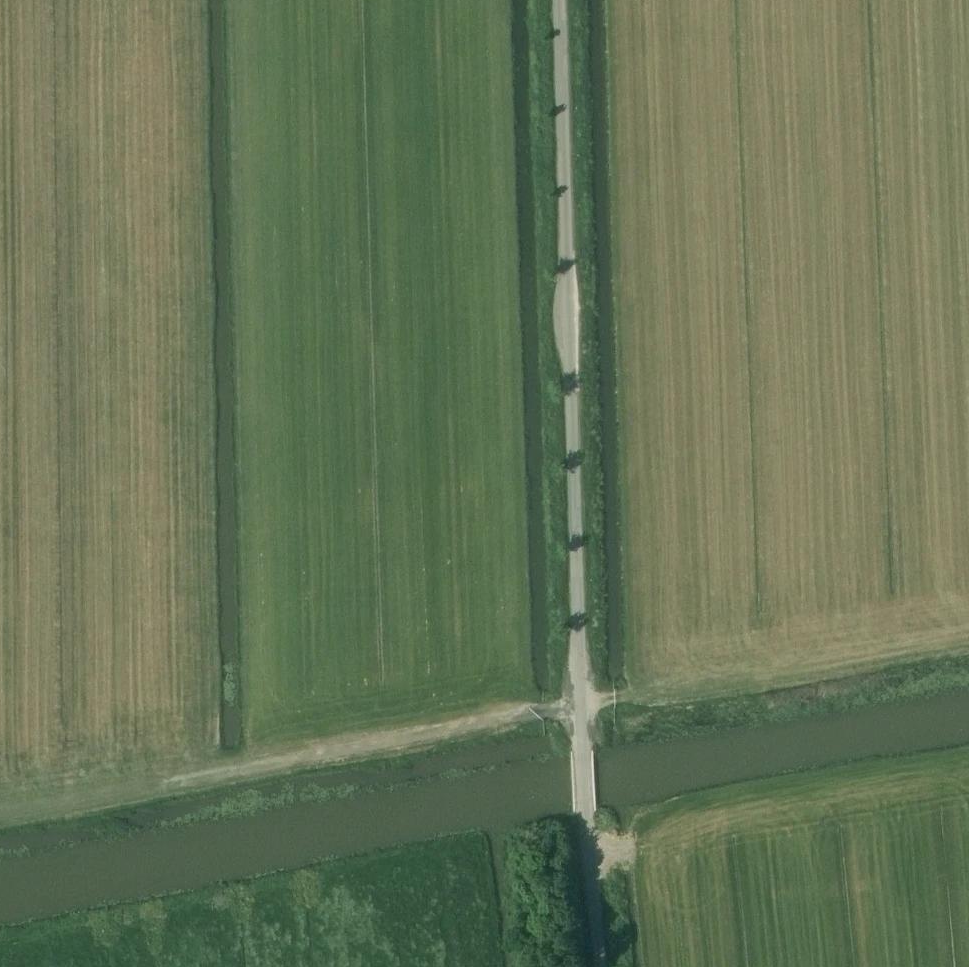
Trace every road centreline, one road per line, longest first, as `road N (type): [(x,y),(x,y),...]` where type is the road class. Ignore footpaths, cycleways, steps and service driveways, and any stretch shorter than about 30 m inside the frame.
road 1 (track): [(0,812),(968,644)]
road 2 (unclassified): [(599,966),(579,738),(558,0)]

